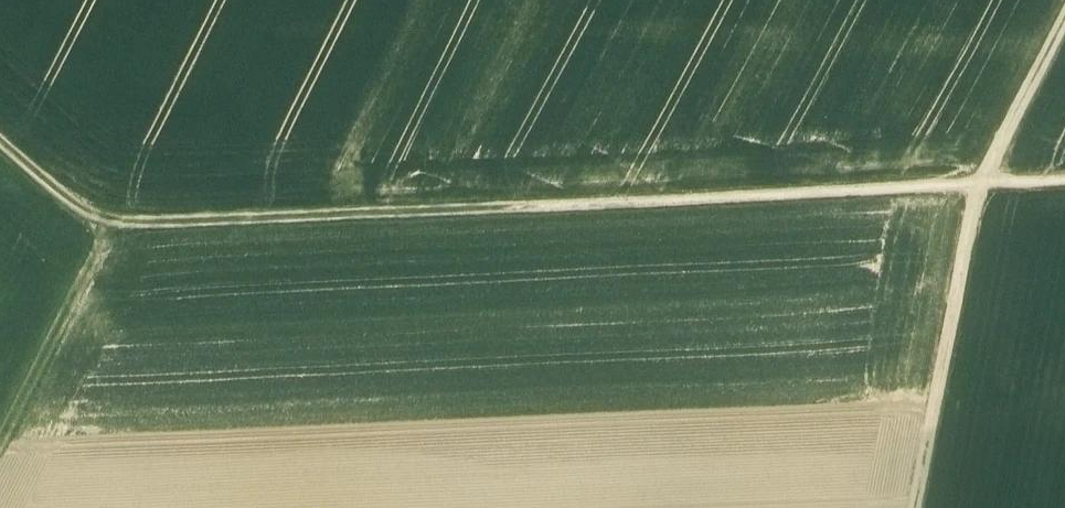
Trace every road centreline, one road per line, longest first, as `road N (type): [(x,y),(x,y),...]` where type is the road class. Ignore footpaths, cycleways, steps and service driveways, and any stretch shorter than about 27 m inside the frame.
road 1 (track): [(982,180),(105,227),(0,141)]
road 2 (track): [(982,180),(916,507)]
road 3 (track): [(105,227),(0,442)]
road 4 (track): [(982,180),(1064,12)]

